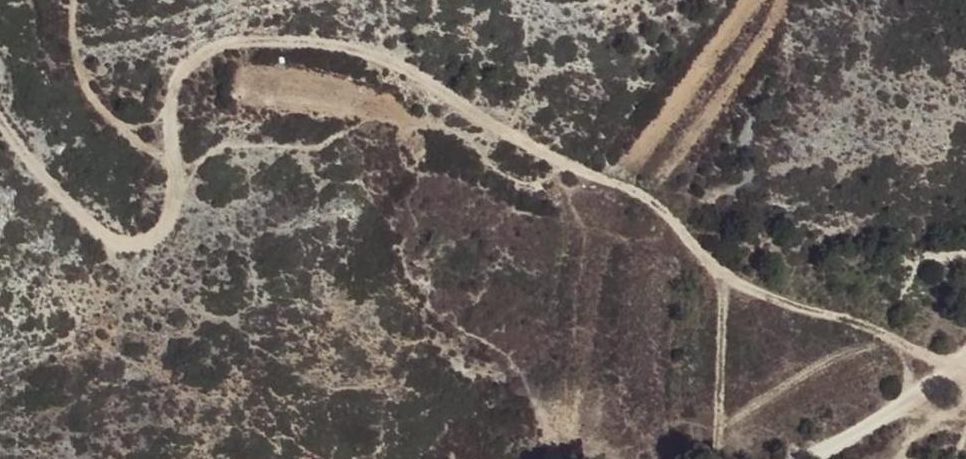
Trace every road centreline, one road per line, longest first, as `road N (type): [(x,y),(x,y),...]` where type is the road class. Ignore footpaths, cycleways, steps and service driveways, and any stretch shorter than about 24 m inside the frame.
road 1 (track): [(702,257),(628,186),(472,110),(418,70),(327,42),(236,41),(190,61),(173,98),(180,205),(166,232),(136,248),(112,247),(0,113)]
road 2 (track): [(702,257),(778,304),(952,366)]
road 3 (track): [(173,148),(165,153),(132,132),(91,96),(73,42),(76,0)]
road 4 (track): [(965,356),(810,458)]

